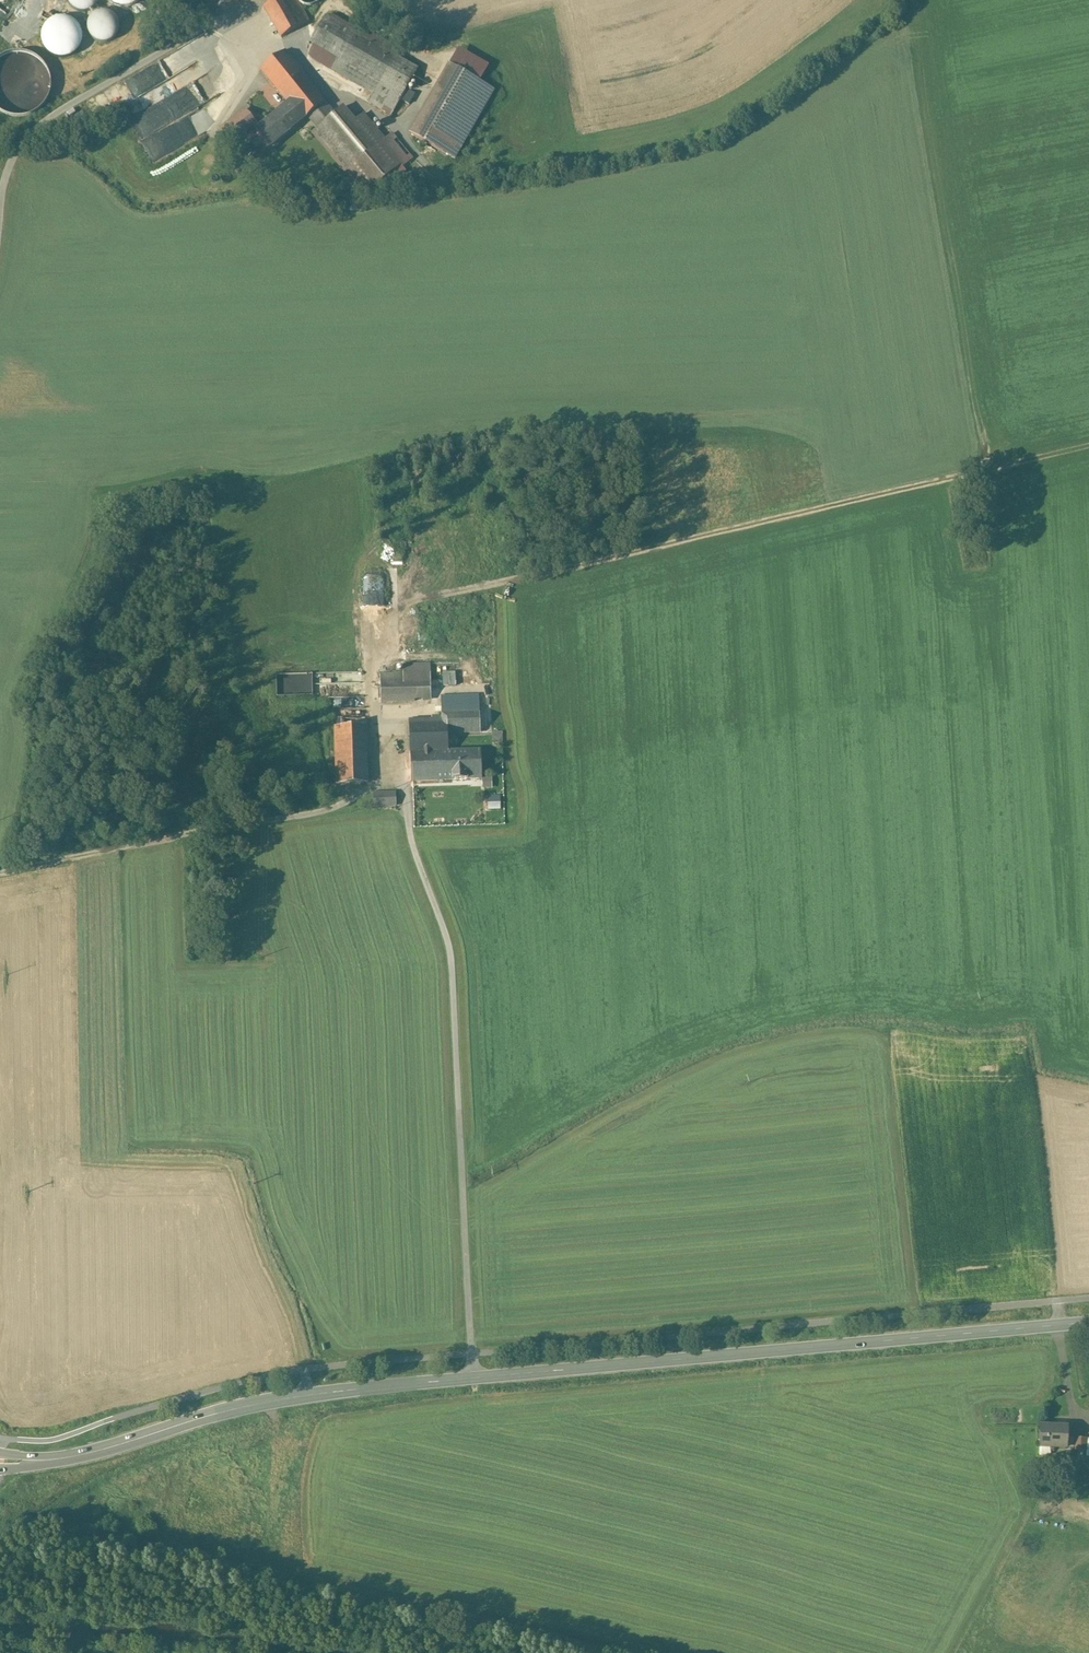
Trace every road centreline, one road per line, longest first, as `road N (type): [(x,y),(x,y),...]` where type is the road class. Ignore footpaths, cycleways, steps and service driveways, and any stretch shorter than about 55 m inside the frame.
road 1 (secondary): [(1088,1322),(296,1397),(151,1435)]
road 2 (track): [(384,774),(377,659),(408,593),(585,564),(1088,446)]
road 3 (secondary): [(0,1461),(79,1456),(151,1435)]

